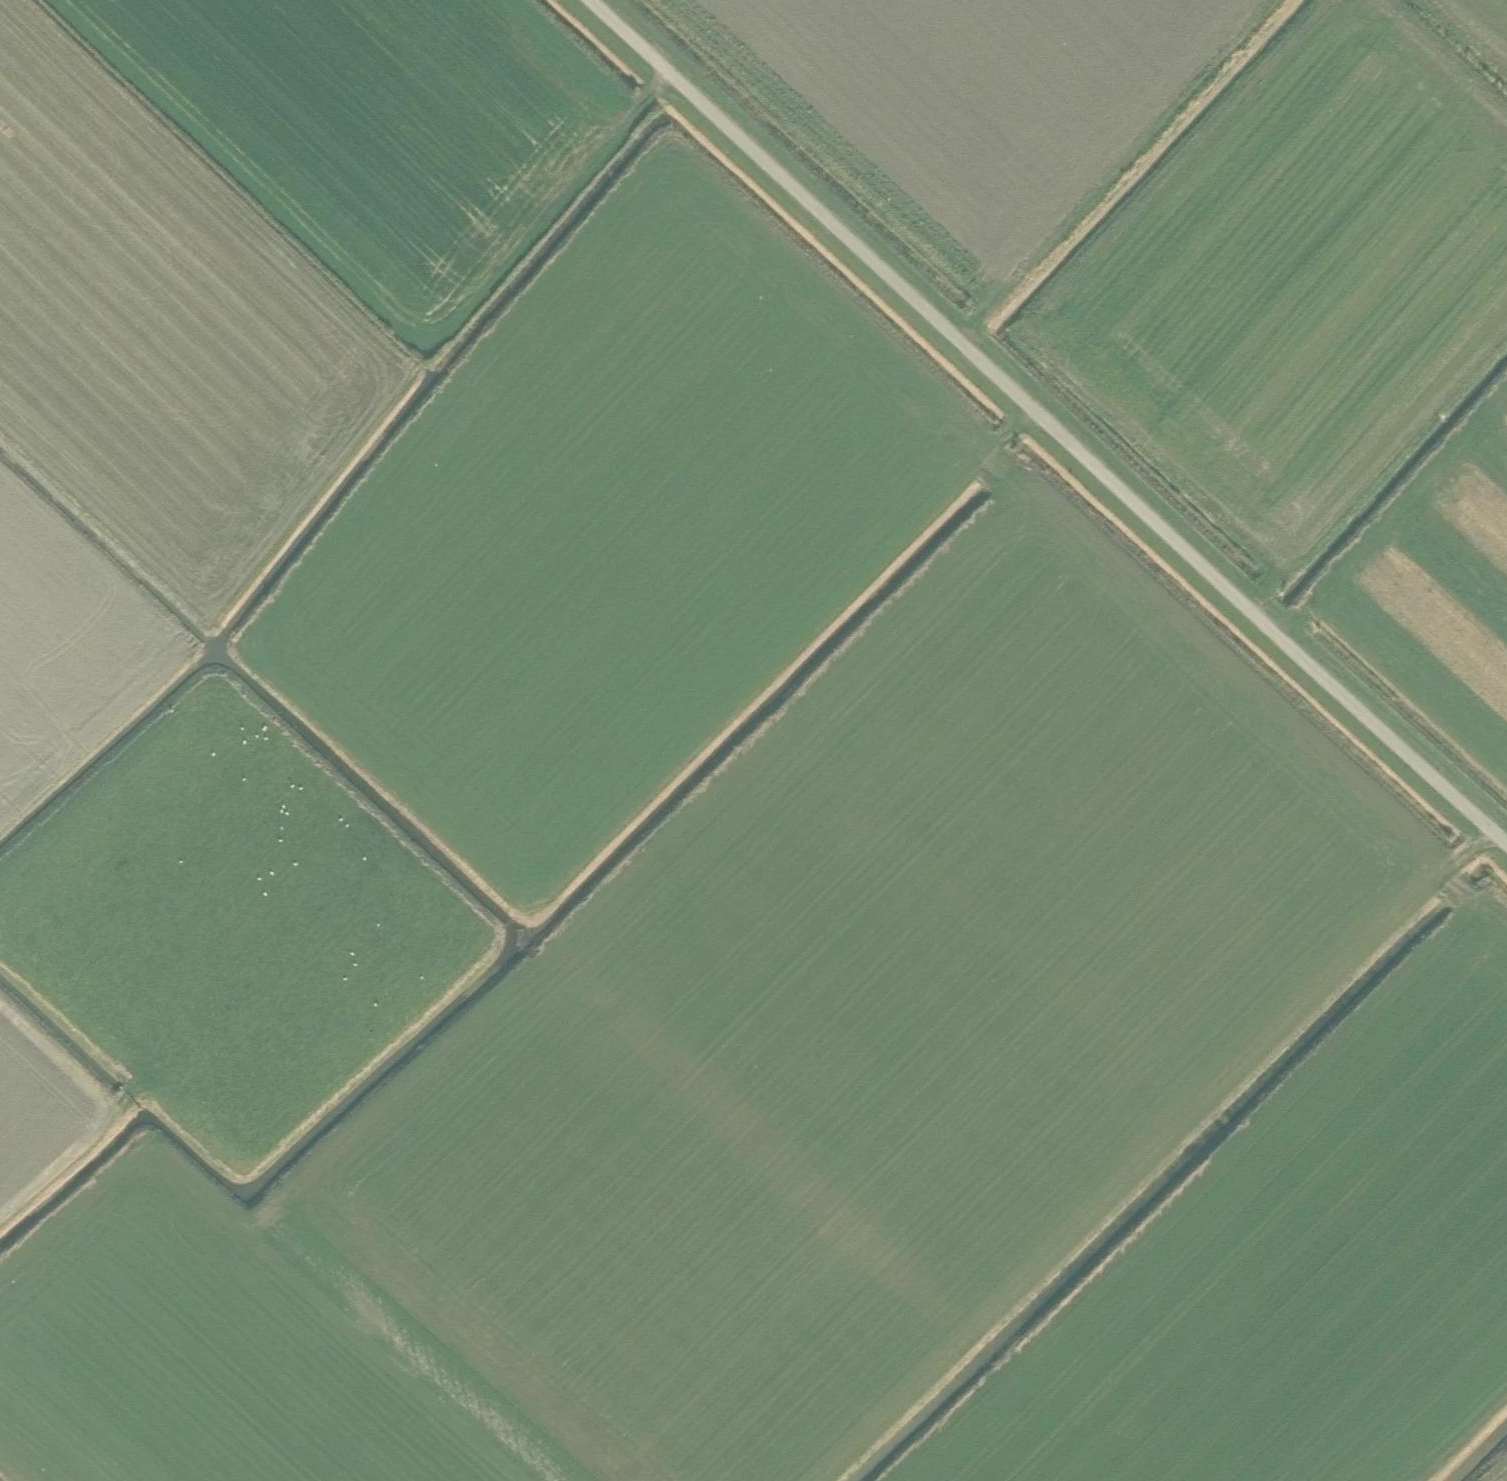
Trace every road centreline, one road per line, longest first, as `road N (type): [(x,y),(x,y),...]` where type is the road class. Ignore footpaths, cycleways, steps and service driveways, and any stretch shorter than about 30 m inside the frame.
road 1 (unclassified): [(1506,847),(592,0)]

